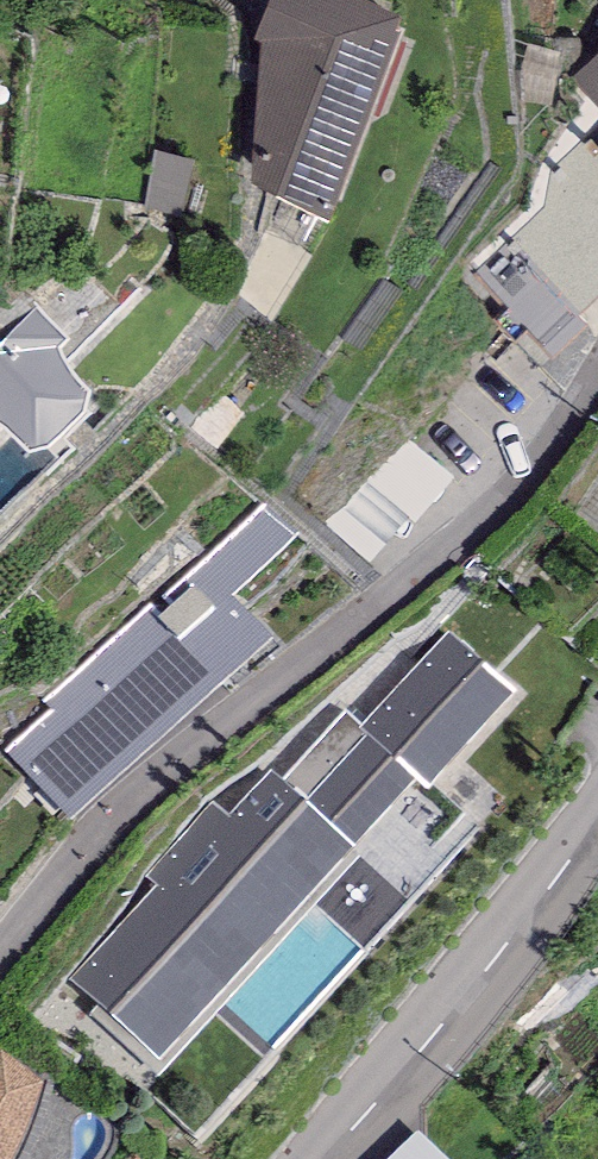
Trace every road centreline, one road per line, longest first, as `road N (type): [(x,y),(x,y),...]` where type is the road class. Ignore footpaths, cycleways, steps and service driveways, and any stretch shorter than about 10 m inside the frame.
road 1 (residential): [(323,1158),(547,888),(597,809)]

